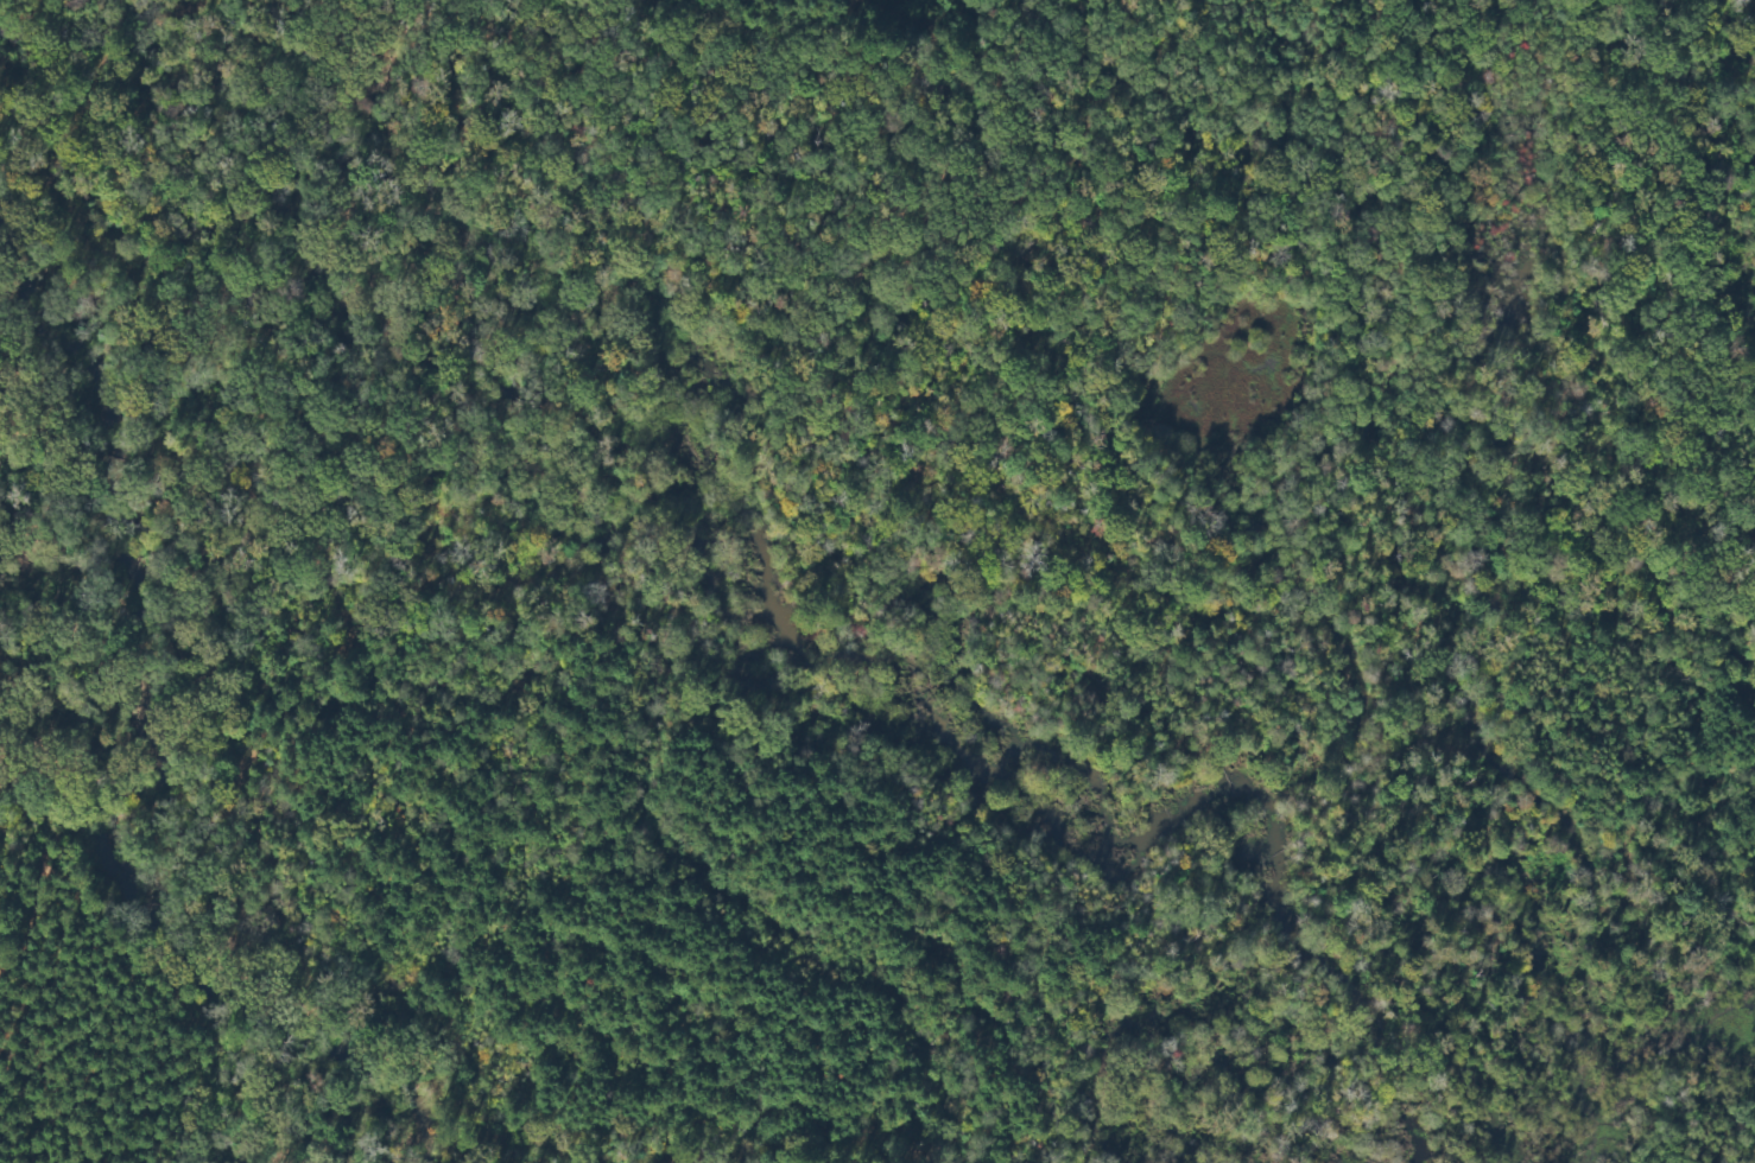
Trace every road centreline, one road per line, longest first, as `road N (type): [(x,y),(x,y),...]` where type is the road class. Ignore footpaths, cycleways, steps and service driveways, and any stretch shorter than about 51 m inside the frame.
road 1 (residential): [(283,0),(240,244),(271,371),(232,548),(290,708),(272,889)]
road 2 (residential): [(105,1162),(106,1062),(71,897),(0,839)]

